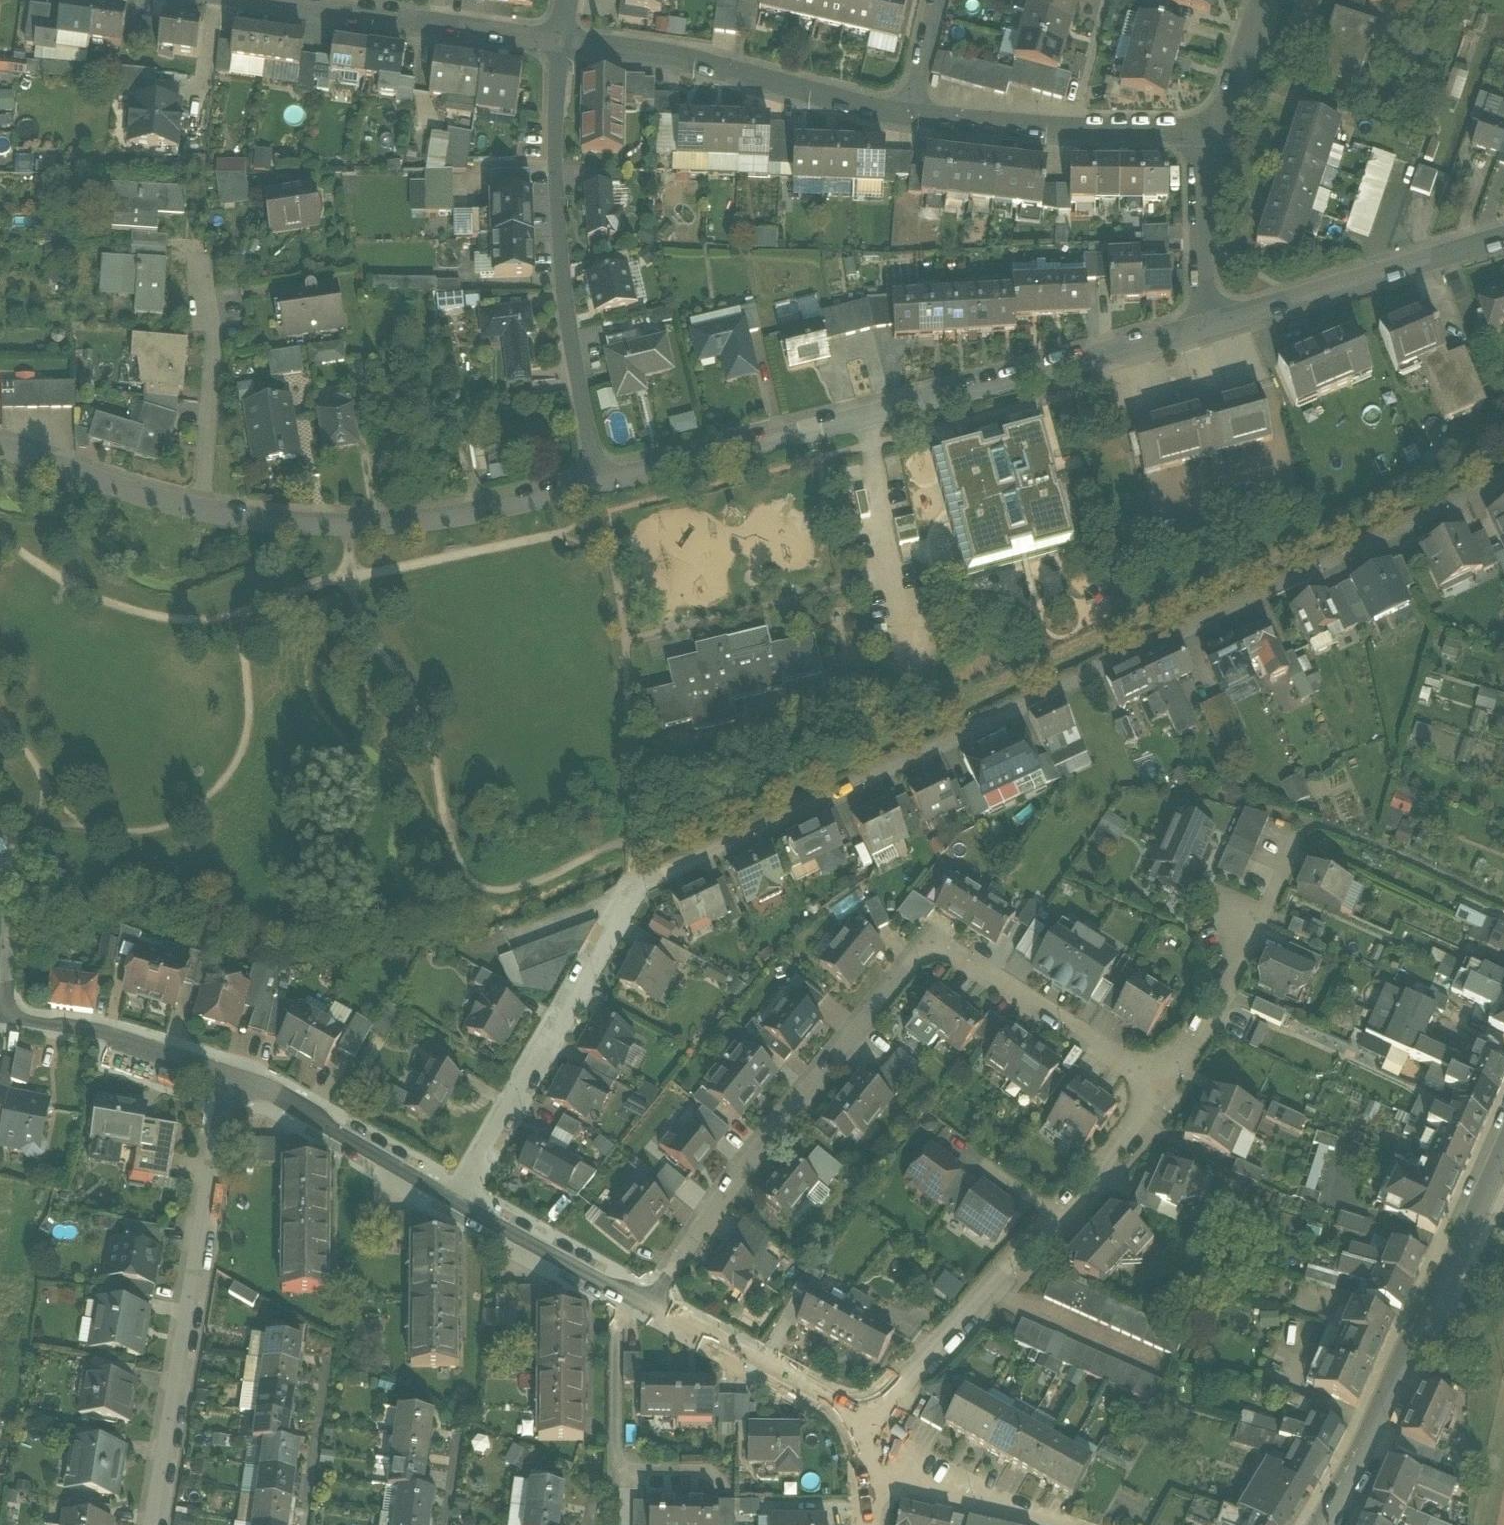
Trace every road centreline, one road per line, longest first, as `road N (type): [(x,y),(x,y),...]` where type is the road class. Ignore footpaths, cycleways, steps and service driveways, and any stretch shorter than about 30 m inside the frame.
road 1 (residential): [(1503,481),(655,875)]
road 2 (residential): [(604,481),(1211,325)]
road 3 (residential): [(227,1072),(156,1524)]
road 4 (residential): [(559,43),(555,172),(564,269),(579,385),(604,481)]
road 5 (residential): [(908,970),(718,1201),(648,1302)]
road 6 (residential): [(1503,1149),(1326,1524)]
road 7 (residential): [(201,510),(349,523),(452,516),(604,481)]
road 8 (residential): [(655,875),(639,881),(466,1201)]
road 9 (residential): [(559,43),(720,70),(908,118)]
road 10 (residential): [(908,118),(1072,132),(1220,133)]
road 11 (residential): [(1211,325),(1503,238)]
road 12 (residential): [(259,0),(559,43)]
road 13 (residential): [(1165,1089),(1038,1006),(943,959),(928,957),(908,970)]
road 14 (residential): [(1165,1089),(1223,999),(1302,834)]
road 15 (residential): [(466,1201),(227,1072)]
road 16 (residential): [(201,510),(214,335),(199,256)]
road 17 (residential): [(867,1429),(648,1302)]
road 18 (residential): [(227,1072),(69,1027),(3,1019)]
road 19 (residential): [(0,447),(201,510)]
road 20 (residential): [(648,1302),(466,1201)]
road 21 (residential): [(867,1429),(1004,1275)]
road 22 (residential): [(1044,1524),(867,1429)]
road 23 (residential): [(1220,133),(1204,176),(1211,325)]
road 24 (residential): [(1054,1221),(1075,1215),(1102,1186),(1118,1146),(1165,1089)]
road 25 (residential): [(3,1019),(15,933),(13,876),(0,847)]
road 26 (residential): [(1265,0),(1220,133)]
road 27 (residential): [(937,0),(908,118)]

